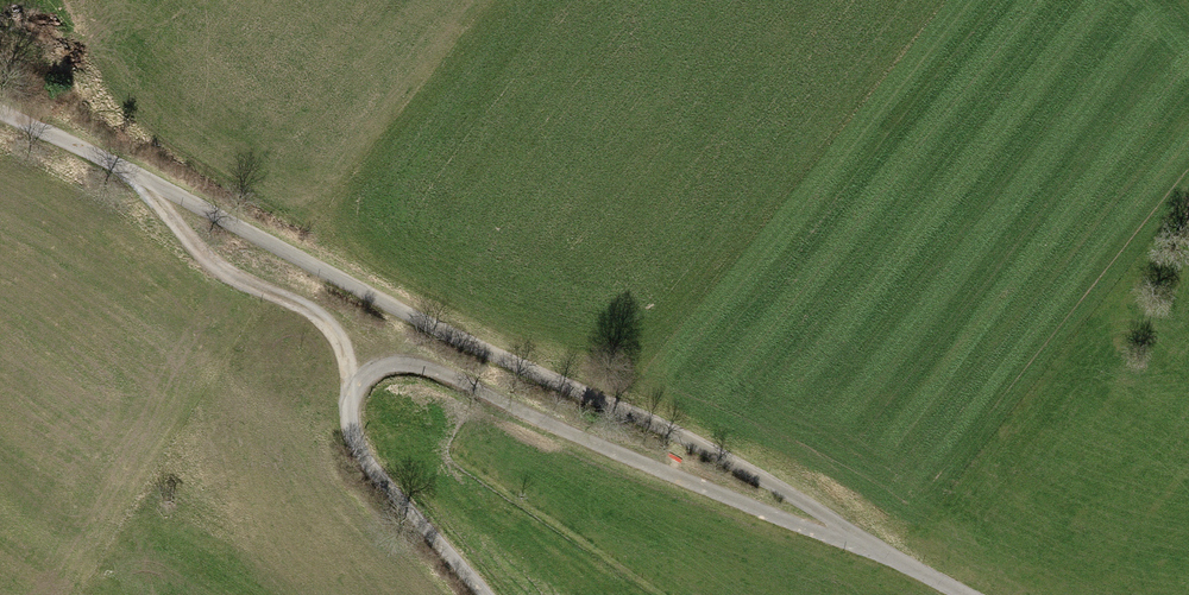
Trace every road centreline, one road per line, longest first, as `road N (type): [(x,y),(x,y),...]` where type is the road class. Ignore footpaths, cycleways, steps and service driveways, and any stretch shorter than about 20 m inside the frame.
road 1 (track): [(0,112),(419,319),(689,440),(965,594)]
road 2 (track): [(898,560),(732,500),(435,372),(395,365),(371,373),(350,409),(357,444),(483,594)]
road 3 (track): [(353,398),(331,327),(220,269),(137,174)]

